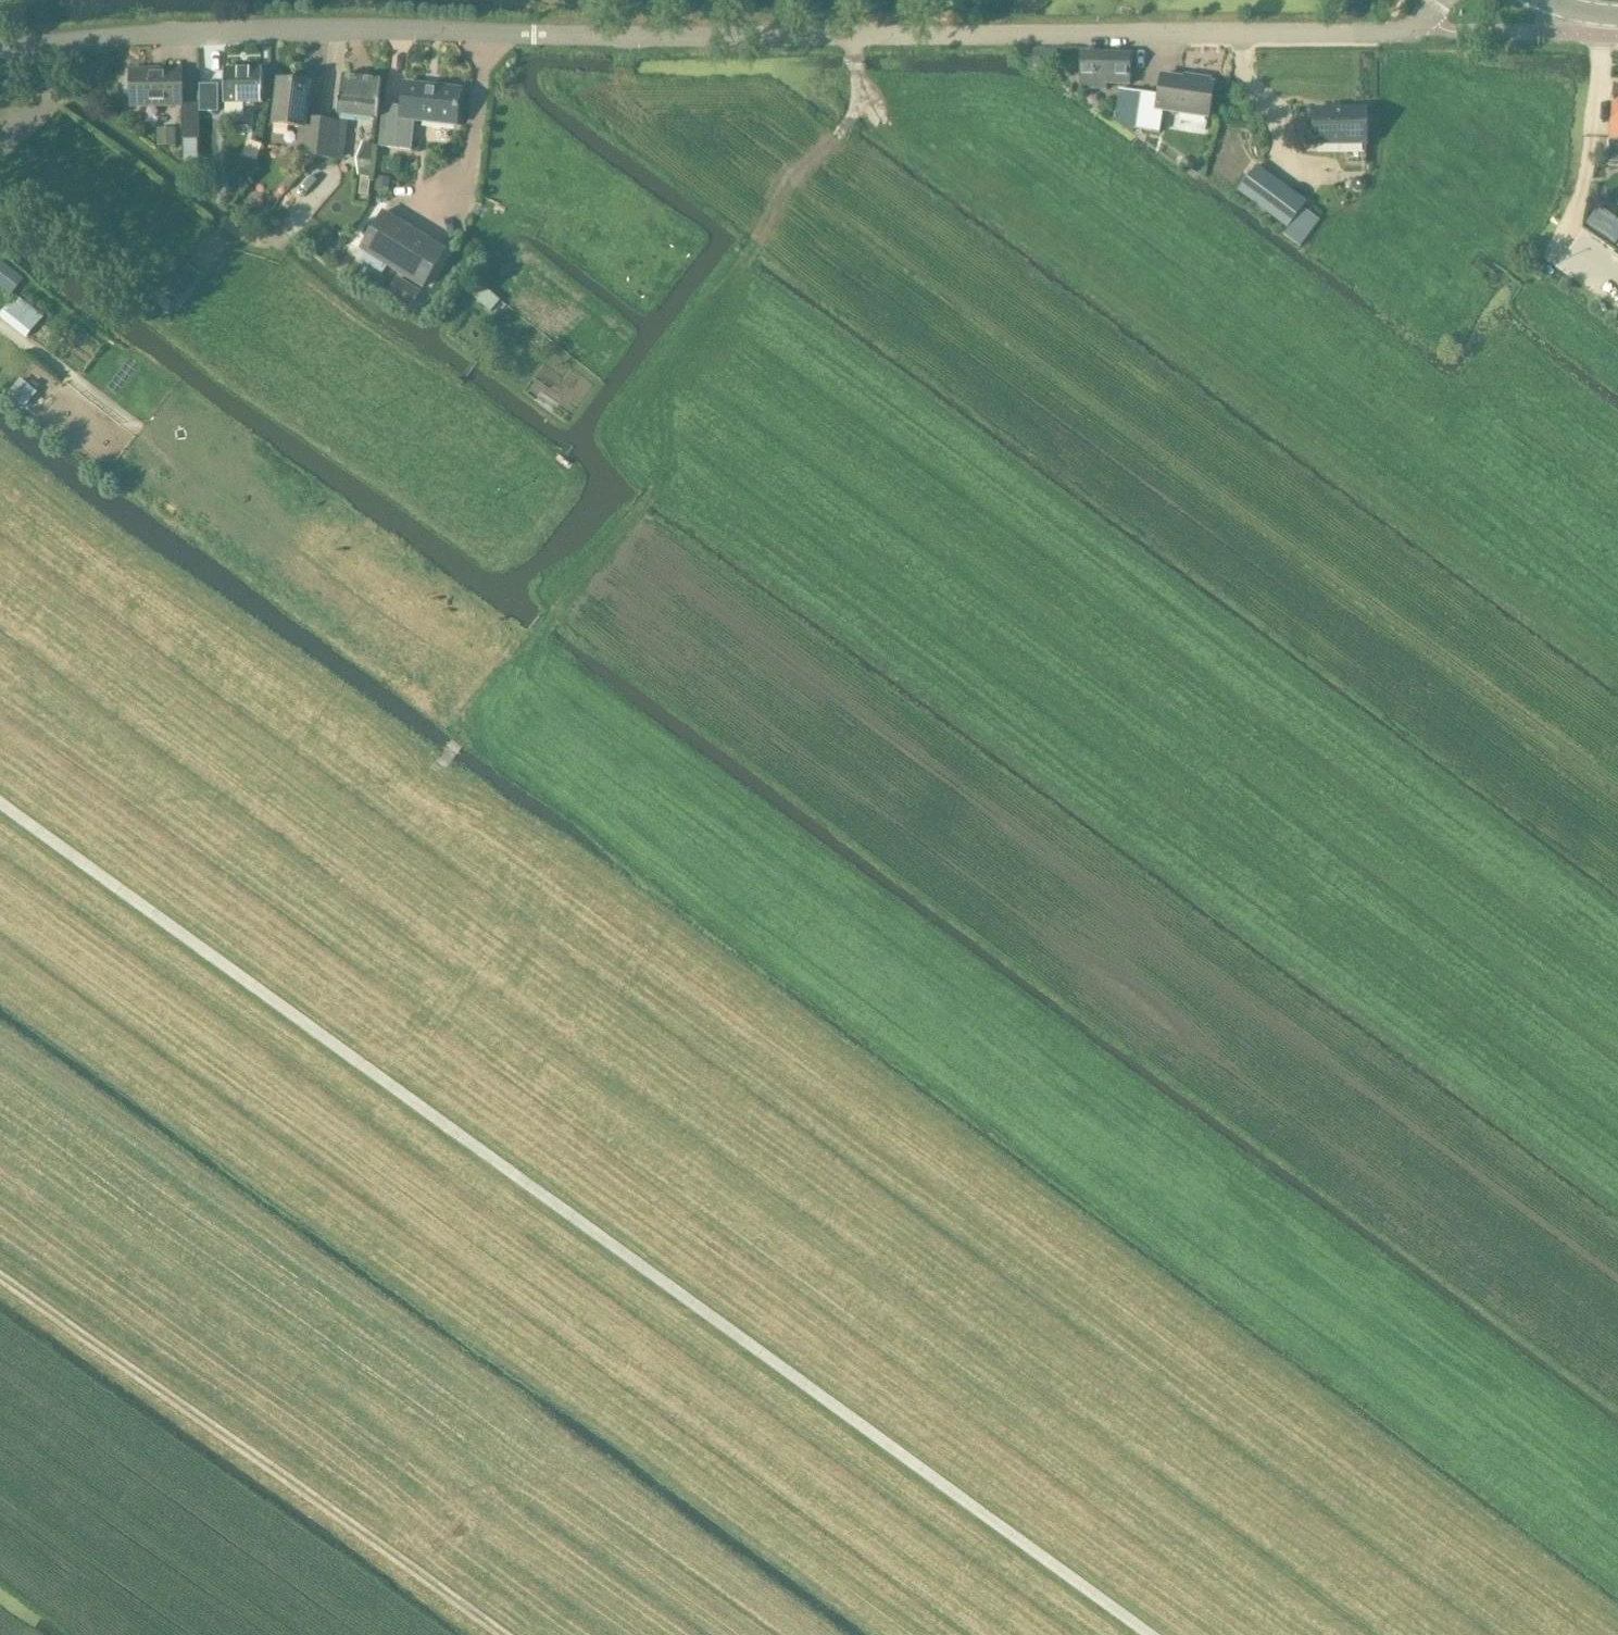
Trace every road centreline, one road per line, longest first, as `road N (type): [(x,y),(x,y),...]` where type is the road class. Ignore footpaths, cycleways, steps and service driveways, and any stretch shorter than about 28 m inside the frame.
road 1 (unclassified): [(0,48),(365,29),(1382,33),(1411,30),(1427,18)]
road 2 (track): [(0,795),(1152,1634)]
road 3 (track): [(0,1276),(501,1634)]
road 4 (track): [(45,87),(248,238),(269,242),(284,232)]

